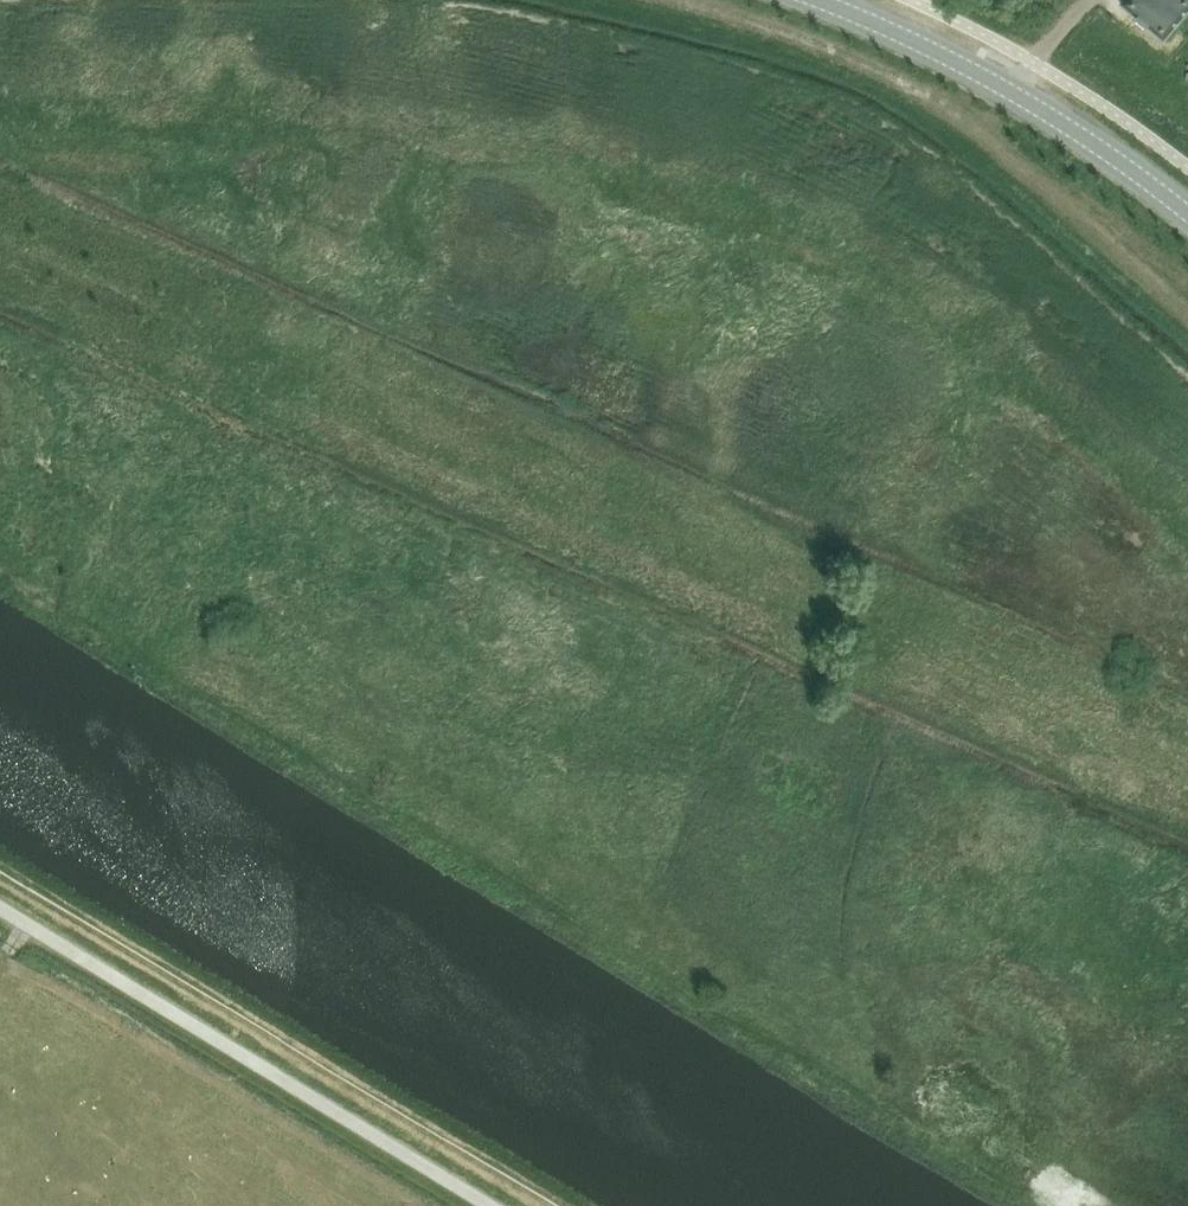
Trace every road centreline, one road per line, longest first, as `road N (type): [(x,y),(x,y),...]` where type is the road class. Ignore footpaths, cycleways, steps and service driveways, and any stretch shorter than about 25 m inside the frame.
road 1 (unclassified): [(490,1205),(0,909)]
road 2 (secondary): [(1187,212),(1065,122),(821,0)]

